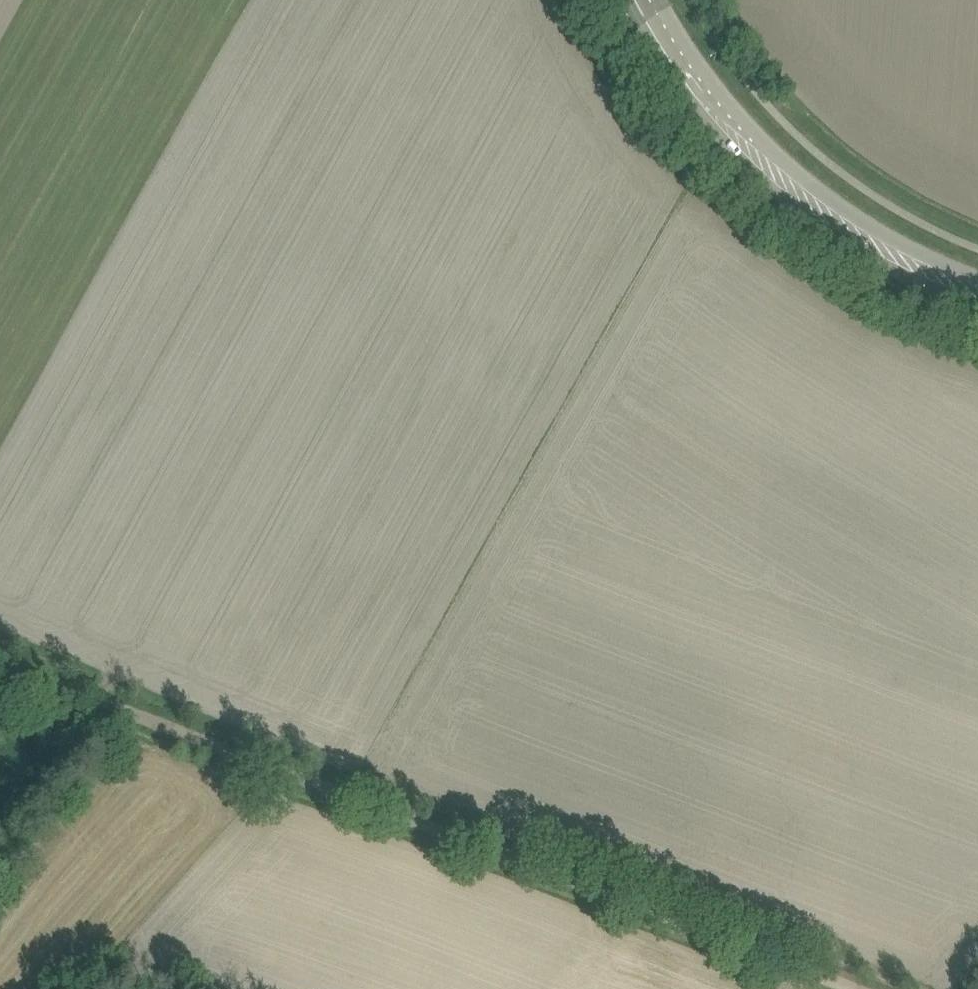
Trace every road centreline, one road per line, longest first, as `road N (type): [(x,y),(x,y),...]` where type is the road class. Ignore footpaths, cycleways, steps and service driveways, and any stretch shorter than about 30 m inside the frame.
road 1 (unclassified): [(0,661),(856,988)]
road 2 (tertiary): [(977,285),(919,264),(833,214),(733,132),(643,0)]

